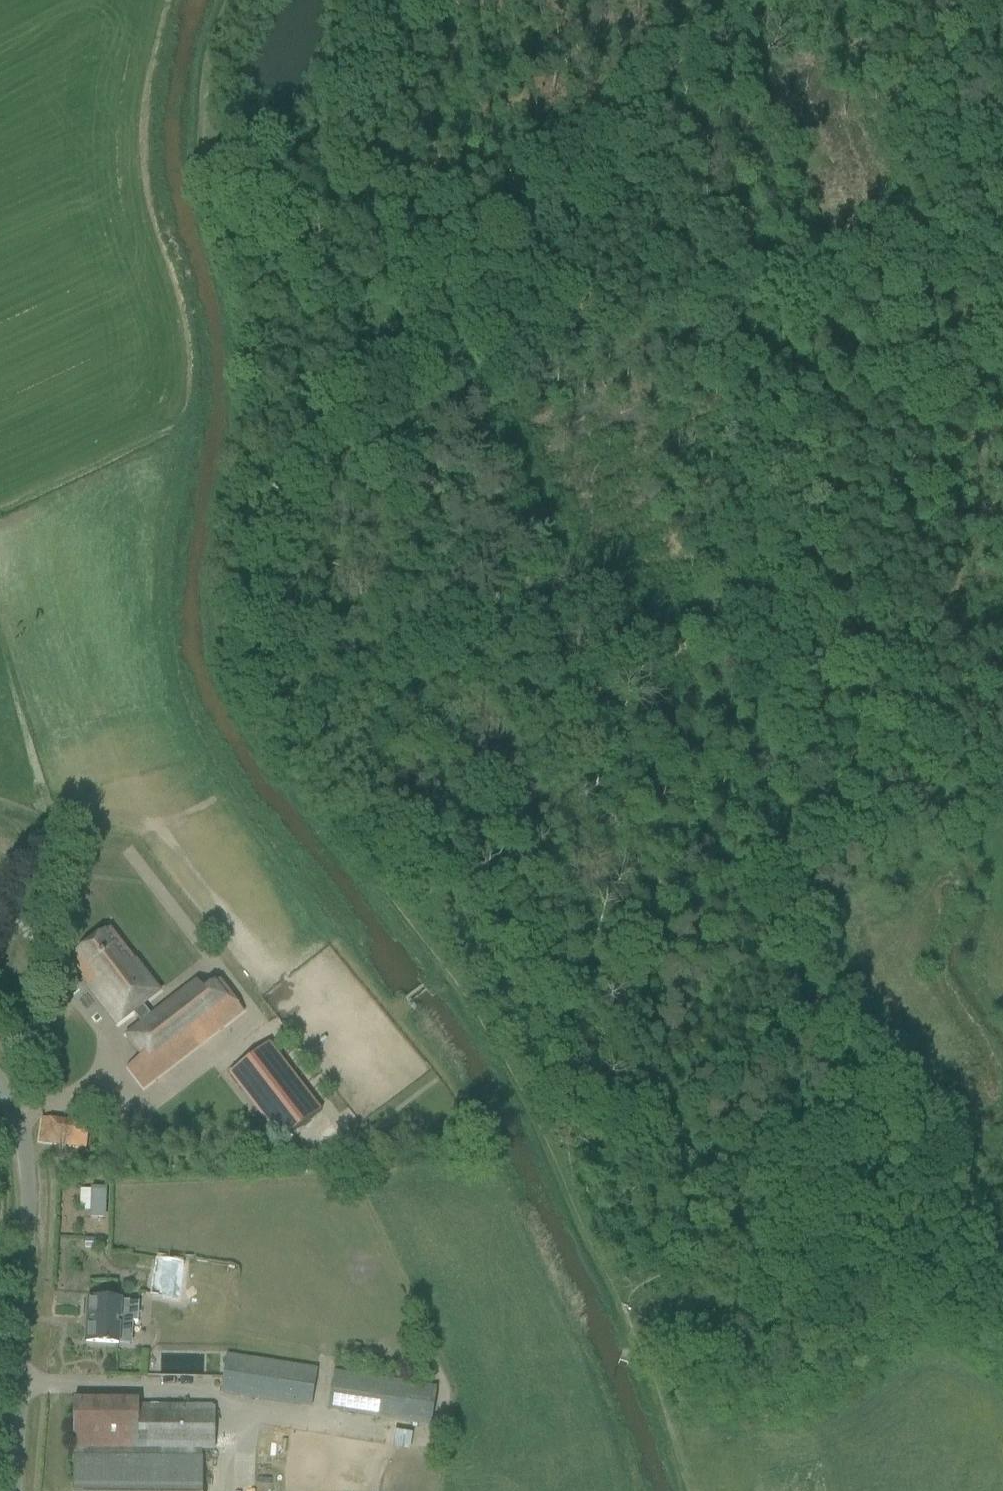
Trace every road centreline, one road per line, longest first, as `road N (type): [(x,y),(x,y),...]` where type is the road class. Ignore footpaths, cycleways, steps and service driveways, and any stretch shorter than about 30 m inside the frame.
road 1 (unclassified): [(12,1490),(28,1156),(0,1076)]

